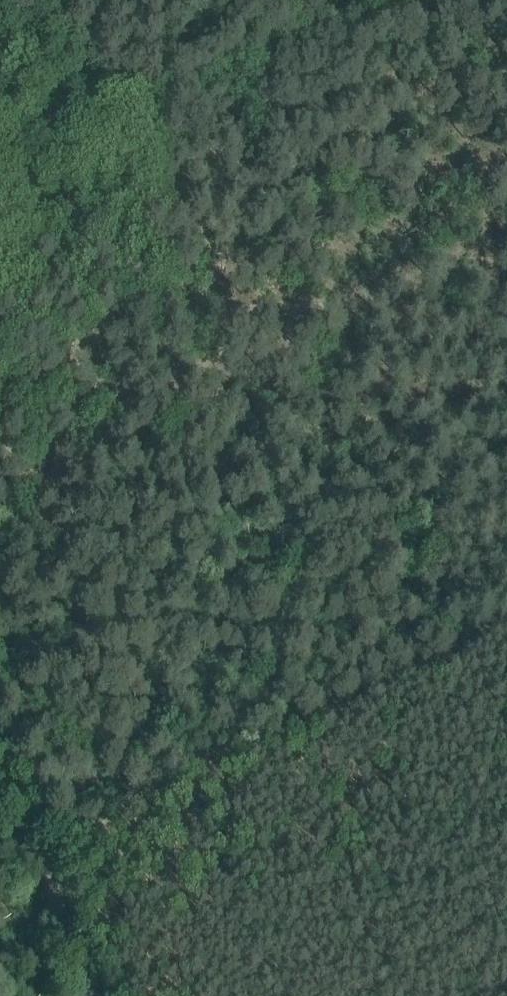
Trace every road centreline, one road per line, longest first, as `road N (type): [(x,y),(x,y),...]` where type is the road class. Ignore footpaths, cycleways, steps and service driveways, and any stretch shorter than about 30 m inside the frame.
road 1 (track): [(87,995),(0,754)]

